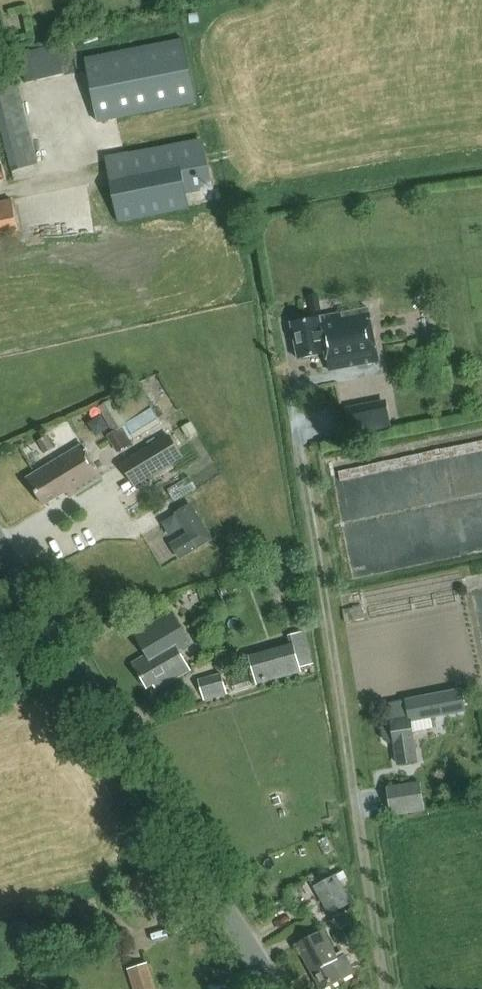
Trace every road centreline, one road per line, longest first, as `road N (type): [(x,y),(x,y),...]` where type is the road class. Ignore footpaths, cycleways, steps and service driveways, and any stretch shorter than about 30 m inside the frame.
road 1 (unclassified): [(277,988),(0,550)]

